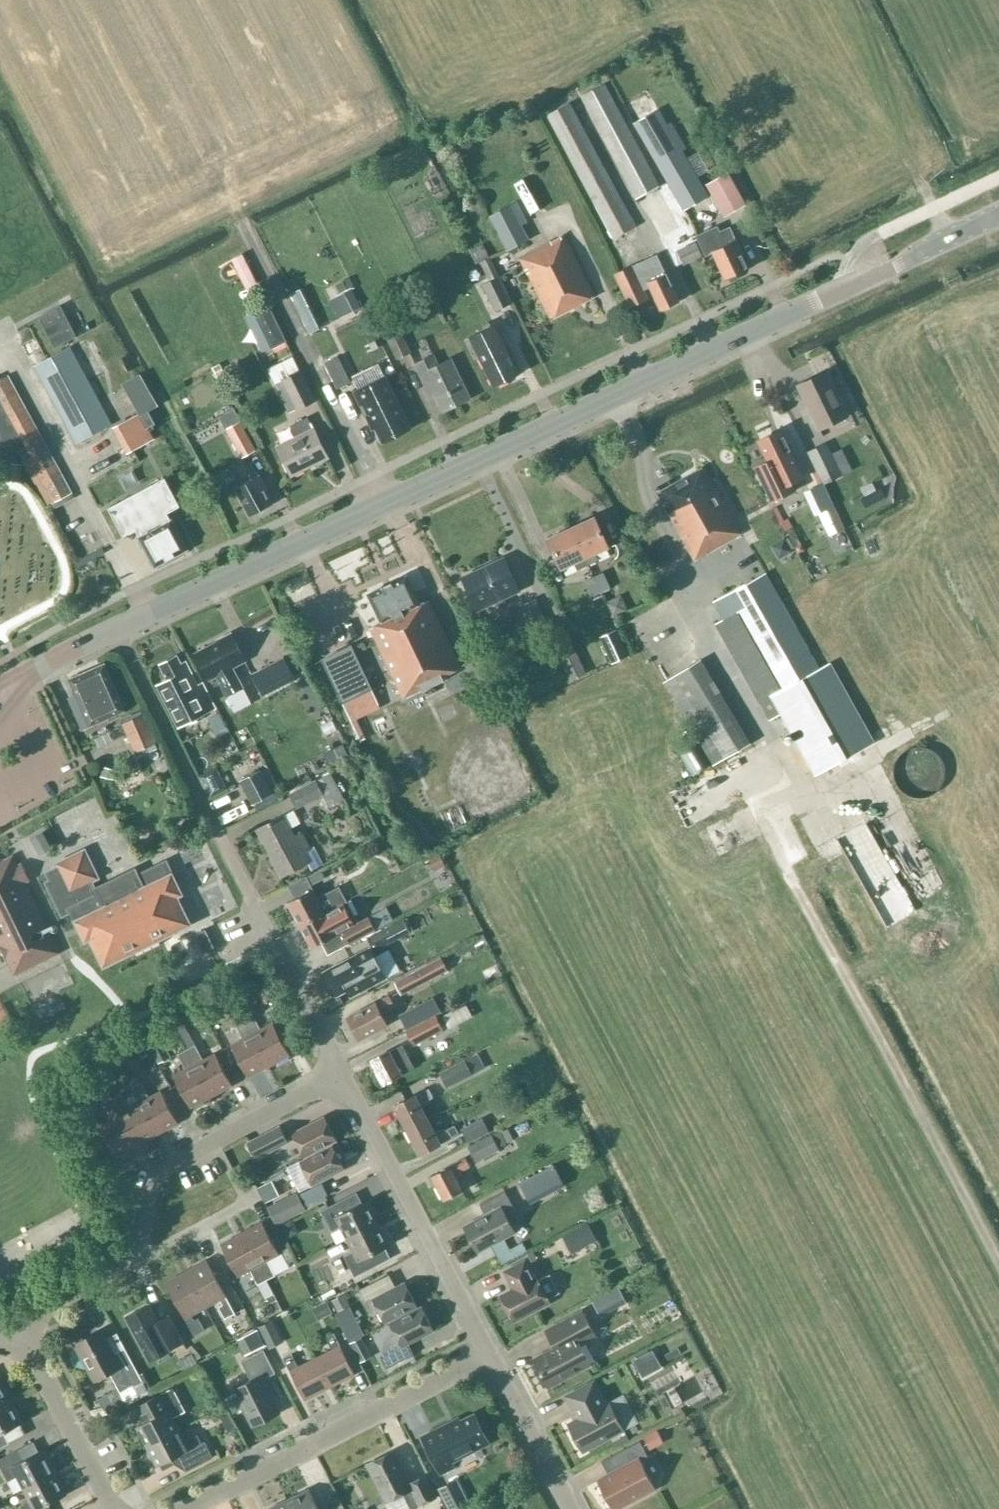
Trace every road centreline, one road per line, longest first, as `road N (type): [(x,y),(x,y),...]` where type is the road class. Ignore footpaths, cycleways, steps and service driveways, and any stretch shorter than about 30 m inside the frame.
road 1 (secondary): [(117,627),(998,219)]
road 2 (track): [(998,1266),(777,853),(775,800)]
road 3 (unclassified): [(343,1074),(117,627)]
road 4 (unclassified): [(17,1325),(136,1254),(150,1190),(171,1165),(343,1074)]
road 5 (residential): [(188,1508),(490,1354)]
road 6 (unclassified): [(490,1354),(343,1074)]
road 7 (residential): [(17,1325),(112,1508)]
road 8 (unclassified): [(571,1508),(490,1354)]
road 9 (secondary): [(0,695),(117,627)]

